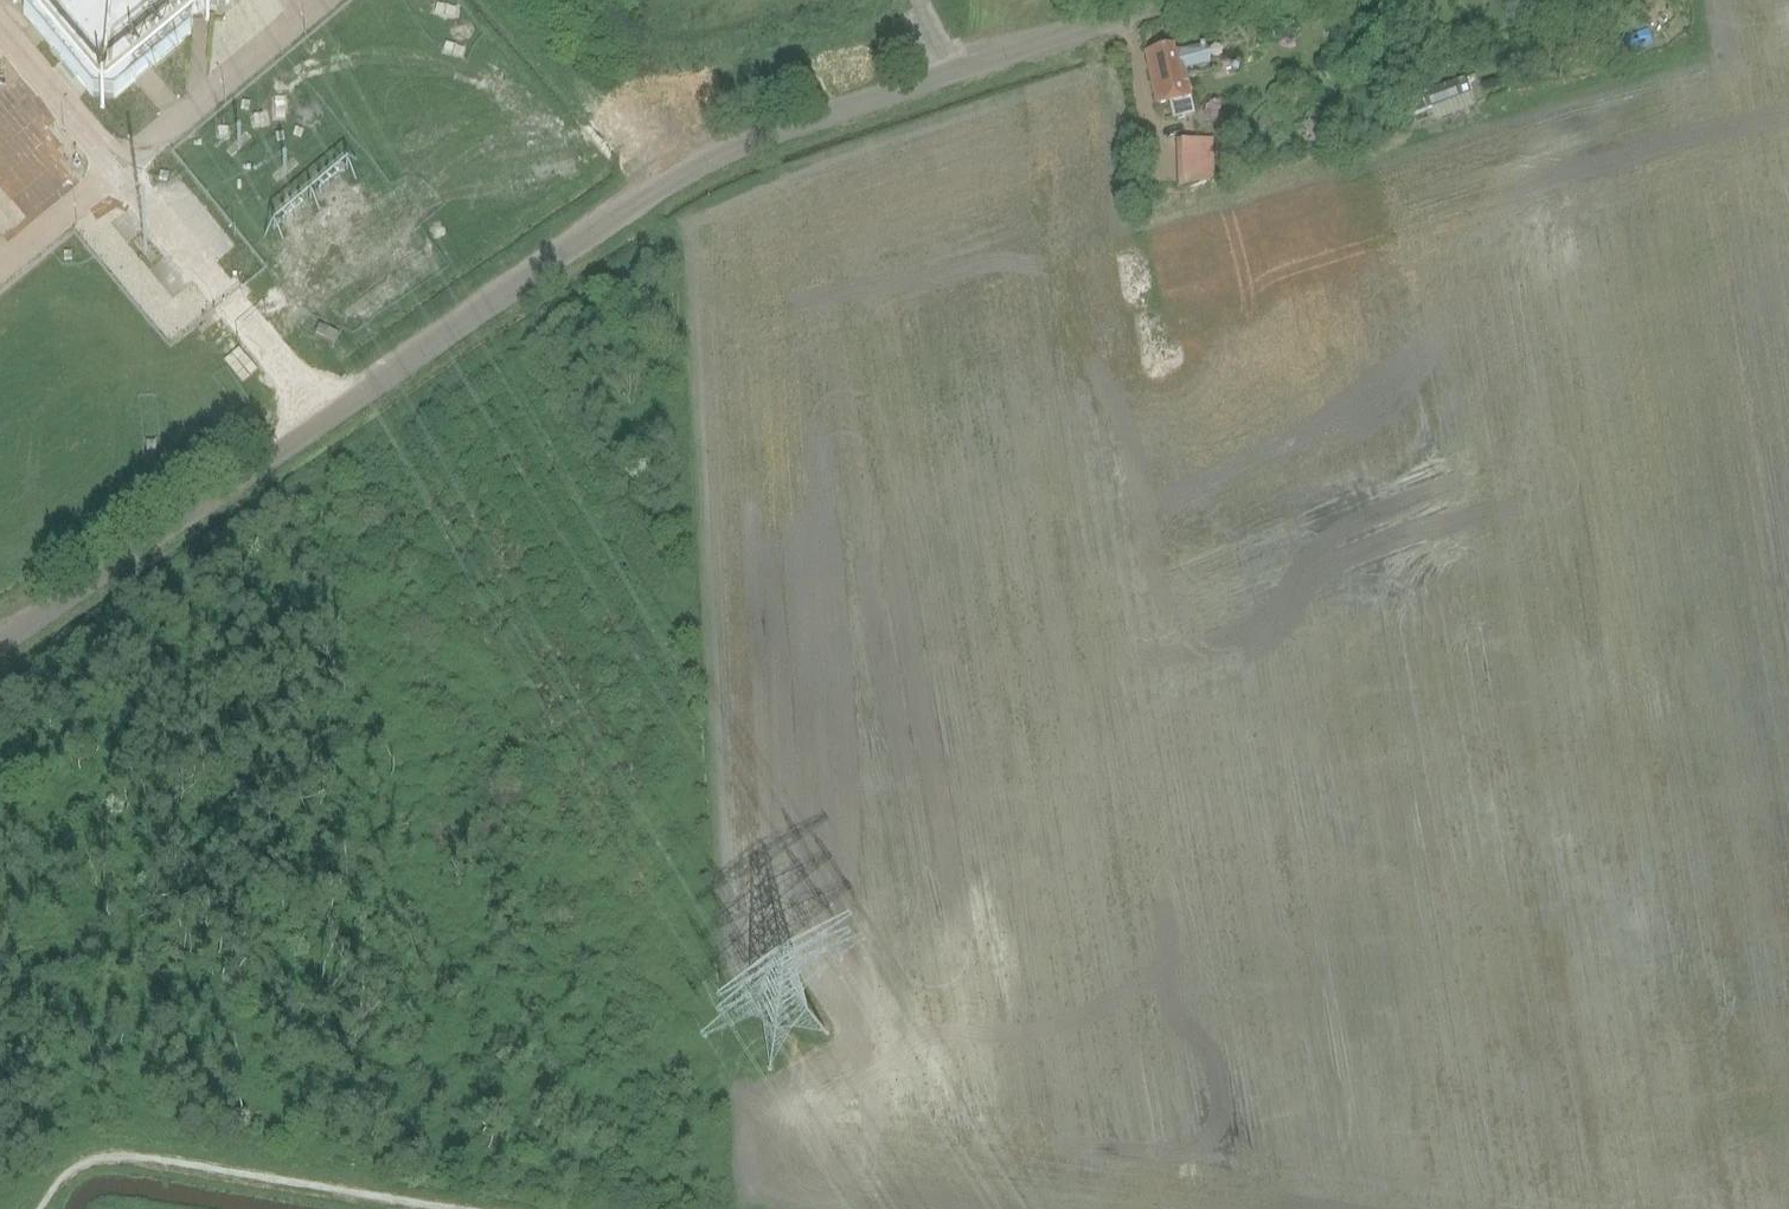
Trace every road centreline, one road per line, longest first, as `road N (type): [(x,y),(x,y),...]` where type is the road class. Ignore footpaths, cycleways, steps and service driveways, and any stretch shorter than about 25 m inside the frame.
road 1 (residential): [(1174,0),(770,131),(635,203),(0,637)]

